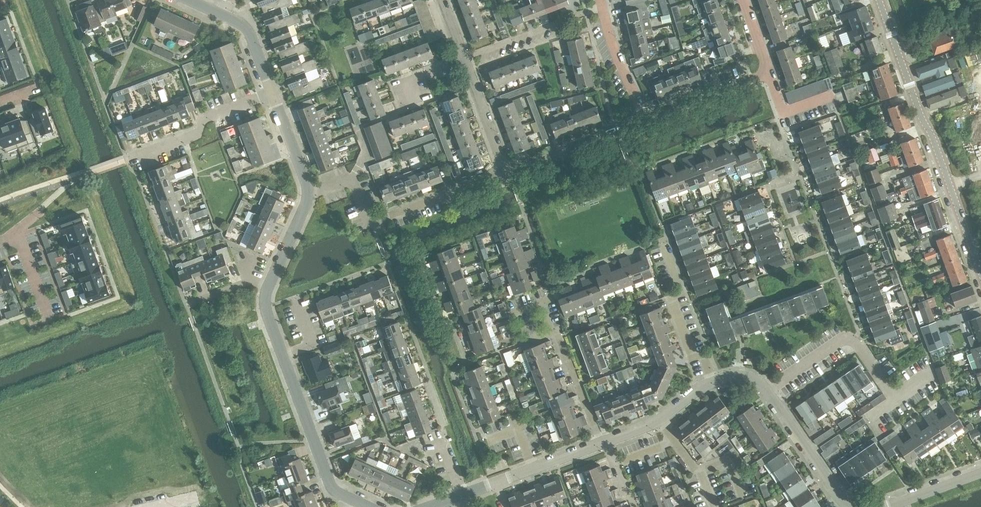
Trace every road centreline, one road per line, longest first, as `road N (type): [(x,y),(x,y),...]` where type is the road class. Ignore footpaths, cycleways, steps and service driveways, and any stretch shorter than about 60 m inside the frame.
road 1 (tertiary): [(980,270),(880,0)]
road 2 (residential): [(348,499),(332,490),(268,317),(267,288)]
road 3 (residential): [(352,178),(368,222),(505,171)]
road 4 (residential): [(600,443),(552,332),(543,304),(549,293)]
road 5 (residential): [(669,248),(686,293),(672,298),(694,357),(703,358),(715,381)]
road 6 (residential): [(127,160),(273,94)]
road 7 (residential): [(505,171),(646,121)]
road 8 (residential): [(464,58),(601,6)]
road 9 (residential): [(767,391),(850,506)]
road 10 (residential): [(273,94),(248,33),(189,0)]
road 11 (residential): [(646,121),(768,72)]
road 12 (residential): [(646,121),(601,6)]
road 13 (residential): [(505,171),(464,58)]

